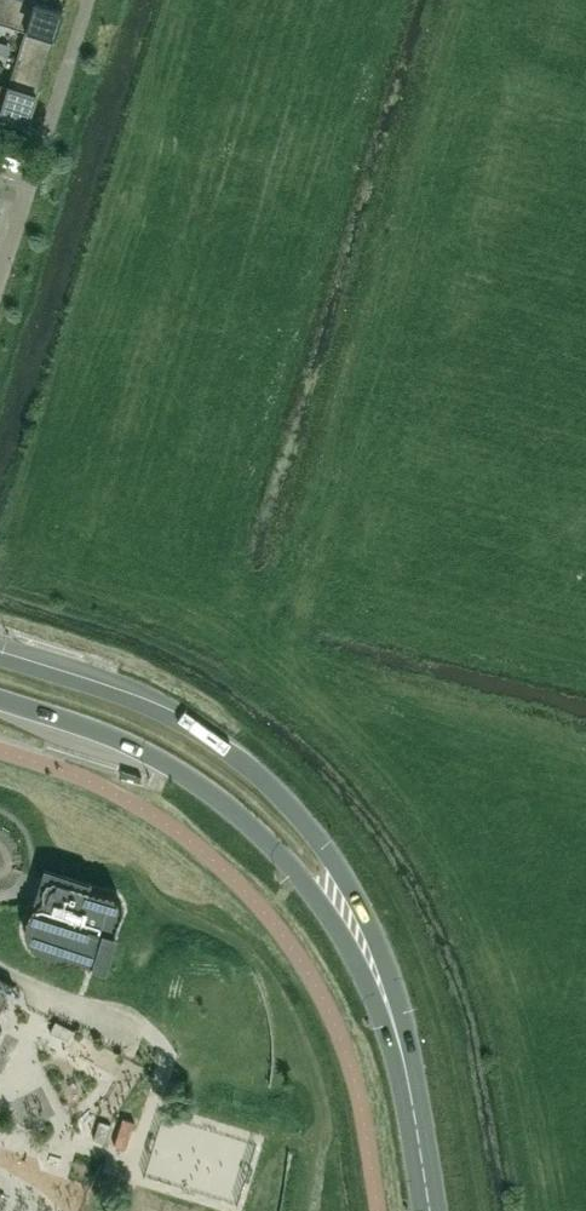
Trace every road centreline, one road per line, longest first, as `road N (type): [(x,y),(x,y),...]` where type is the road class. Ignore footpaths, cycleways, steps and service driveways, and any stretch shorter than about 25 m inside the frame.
road 1 (secondary): [(407,1072),(407,1033),(376,943),(299,818),(225,749),(183,724),(0,659)]
road 2 (secondary): [(0,701),(112,737),(231,808),(335,927),(407,1072)]
road 3 (secondary): [(429,1210),(407,1072)]

